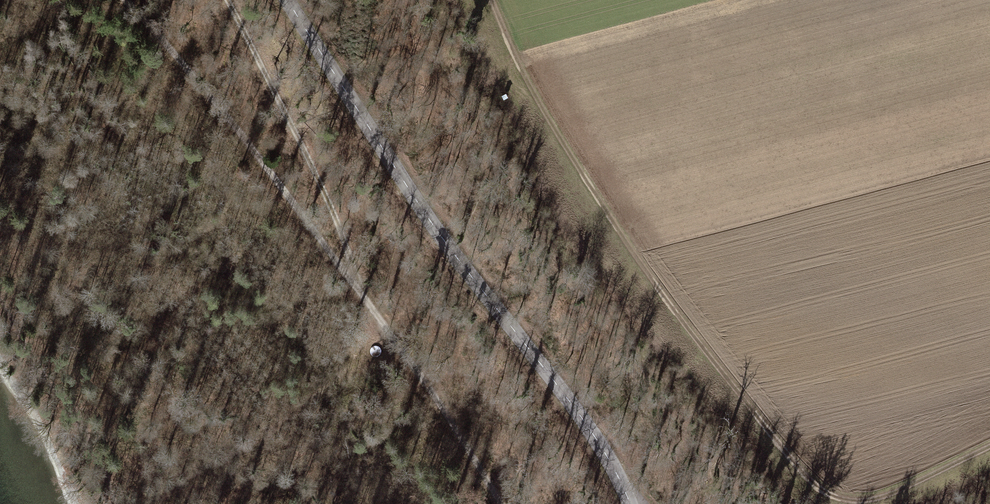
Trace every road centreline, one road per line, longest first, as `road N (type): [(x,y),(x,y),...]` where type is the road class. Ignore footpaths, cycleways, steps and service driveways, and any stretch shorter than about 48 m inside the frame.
road 1 (track): [(989,447),(860,502),(824,492),(615,239),(493,0)]
road 2 (track): [(501,503),(364,297),(129,0)]
road 3 (tertiary): [(631,503),(578,411),(453,253),(288,0)]
road 4 (track): [(227,0),(305,150),(364,297)]

